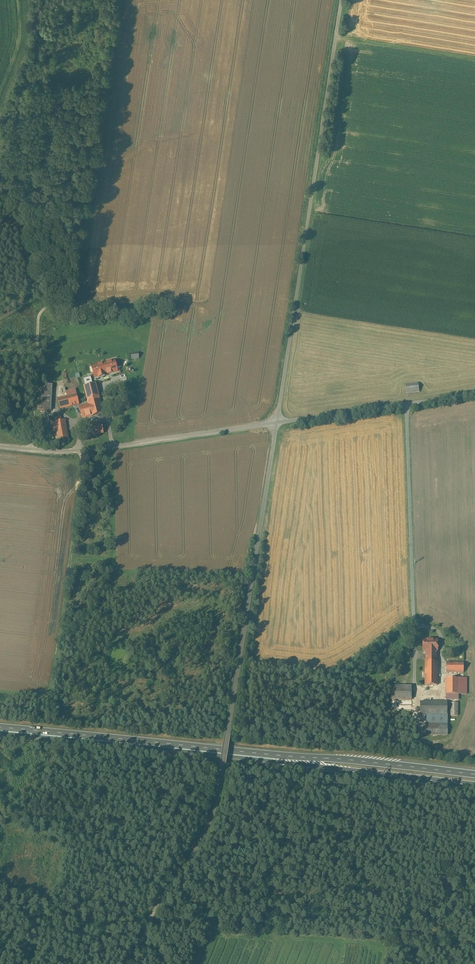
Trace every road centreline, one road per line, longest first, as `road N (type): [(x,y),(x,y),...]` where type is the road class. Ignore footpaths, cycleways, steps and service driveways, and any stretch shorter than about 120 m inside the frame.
road 1 (residential): [(277,422),(215,804),(129,963)]
road 2 (trunk): [(0,735),(474,785)]
road 3 (trunk): [(461,772),(0,727)]
road 4 (unclassified): [(342,0),(277,422)]
road 5 (unclassified): [(277,422),(89,449),(0,446)]
road 6 (unclassified): [(474,393),(277,422)]

